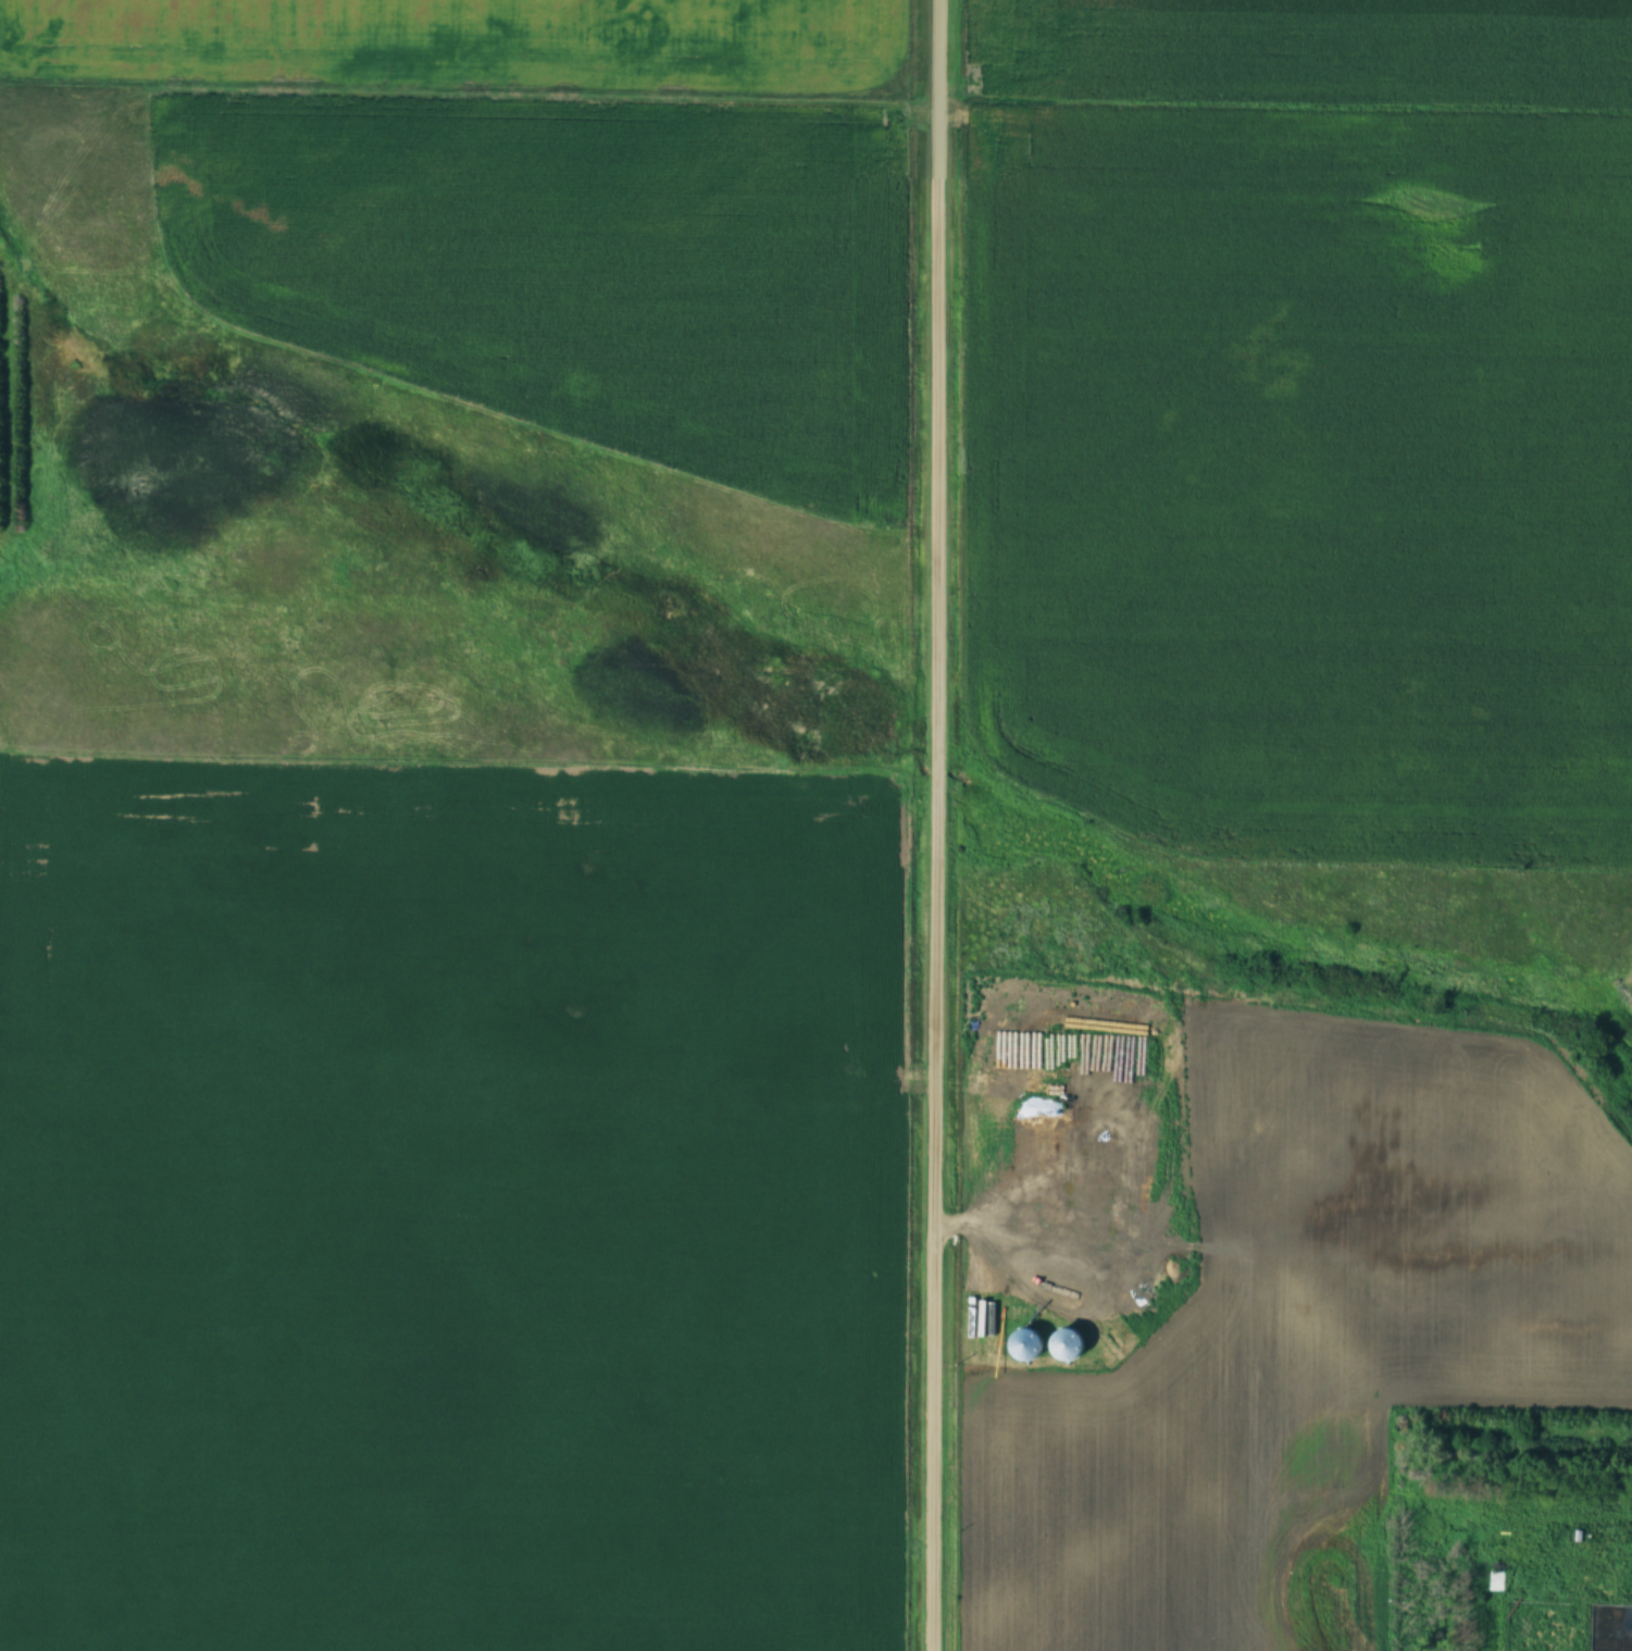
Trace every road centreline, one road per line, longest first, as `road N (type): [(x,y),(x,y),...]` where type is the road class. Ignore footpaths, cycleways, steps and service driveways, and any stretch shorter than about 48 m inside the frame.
road 1 (residential): [(931,1650),(939,0)]

